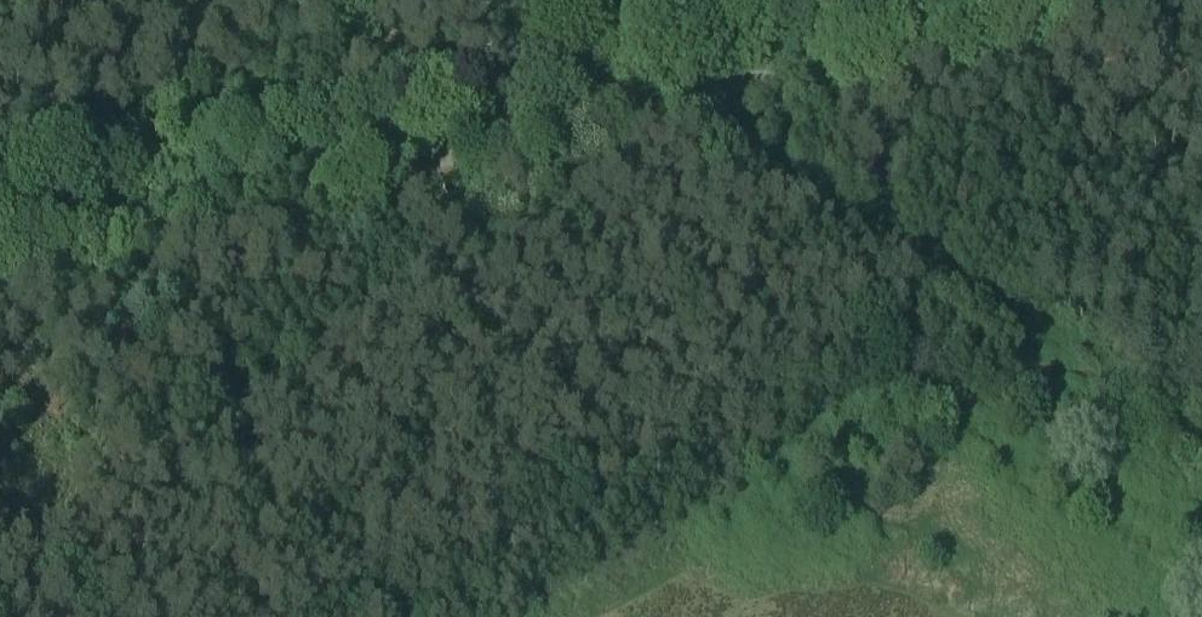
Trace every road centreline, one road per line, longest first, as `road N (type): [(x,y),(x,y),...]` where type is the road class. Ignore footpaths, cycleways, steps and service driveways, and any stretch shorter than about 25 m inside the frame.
road 1 (unclassified): [(0,244),(515,143),(1048,0)]
road 2 (track): [(649,106),(465,0)]
road 3 (track): [(1034,330),(1201,446)]

